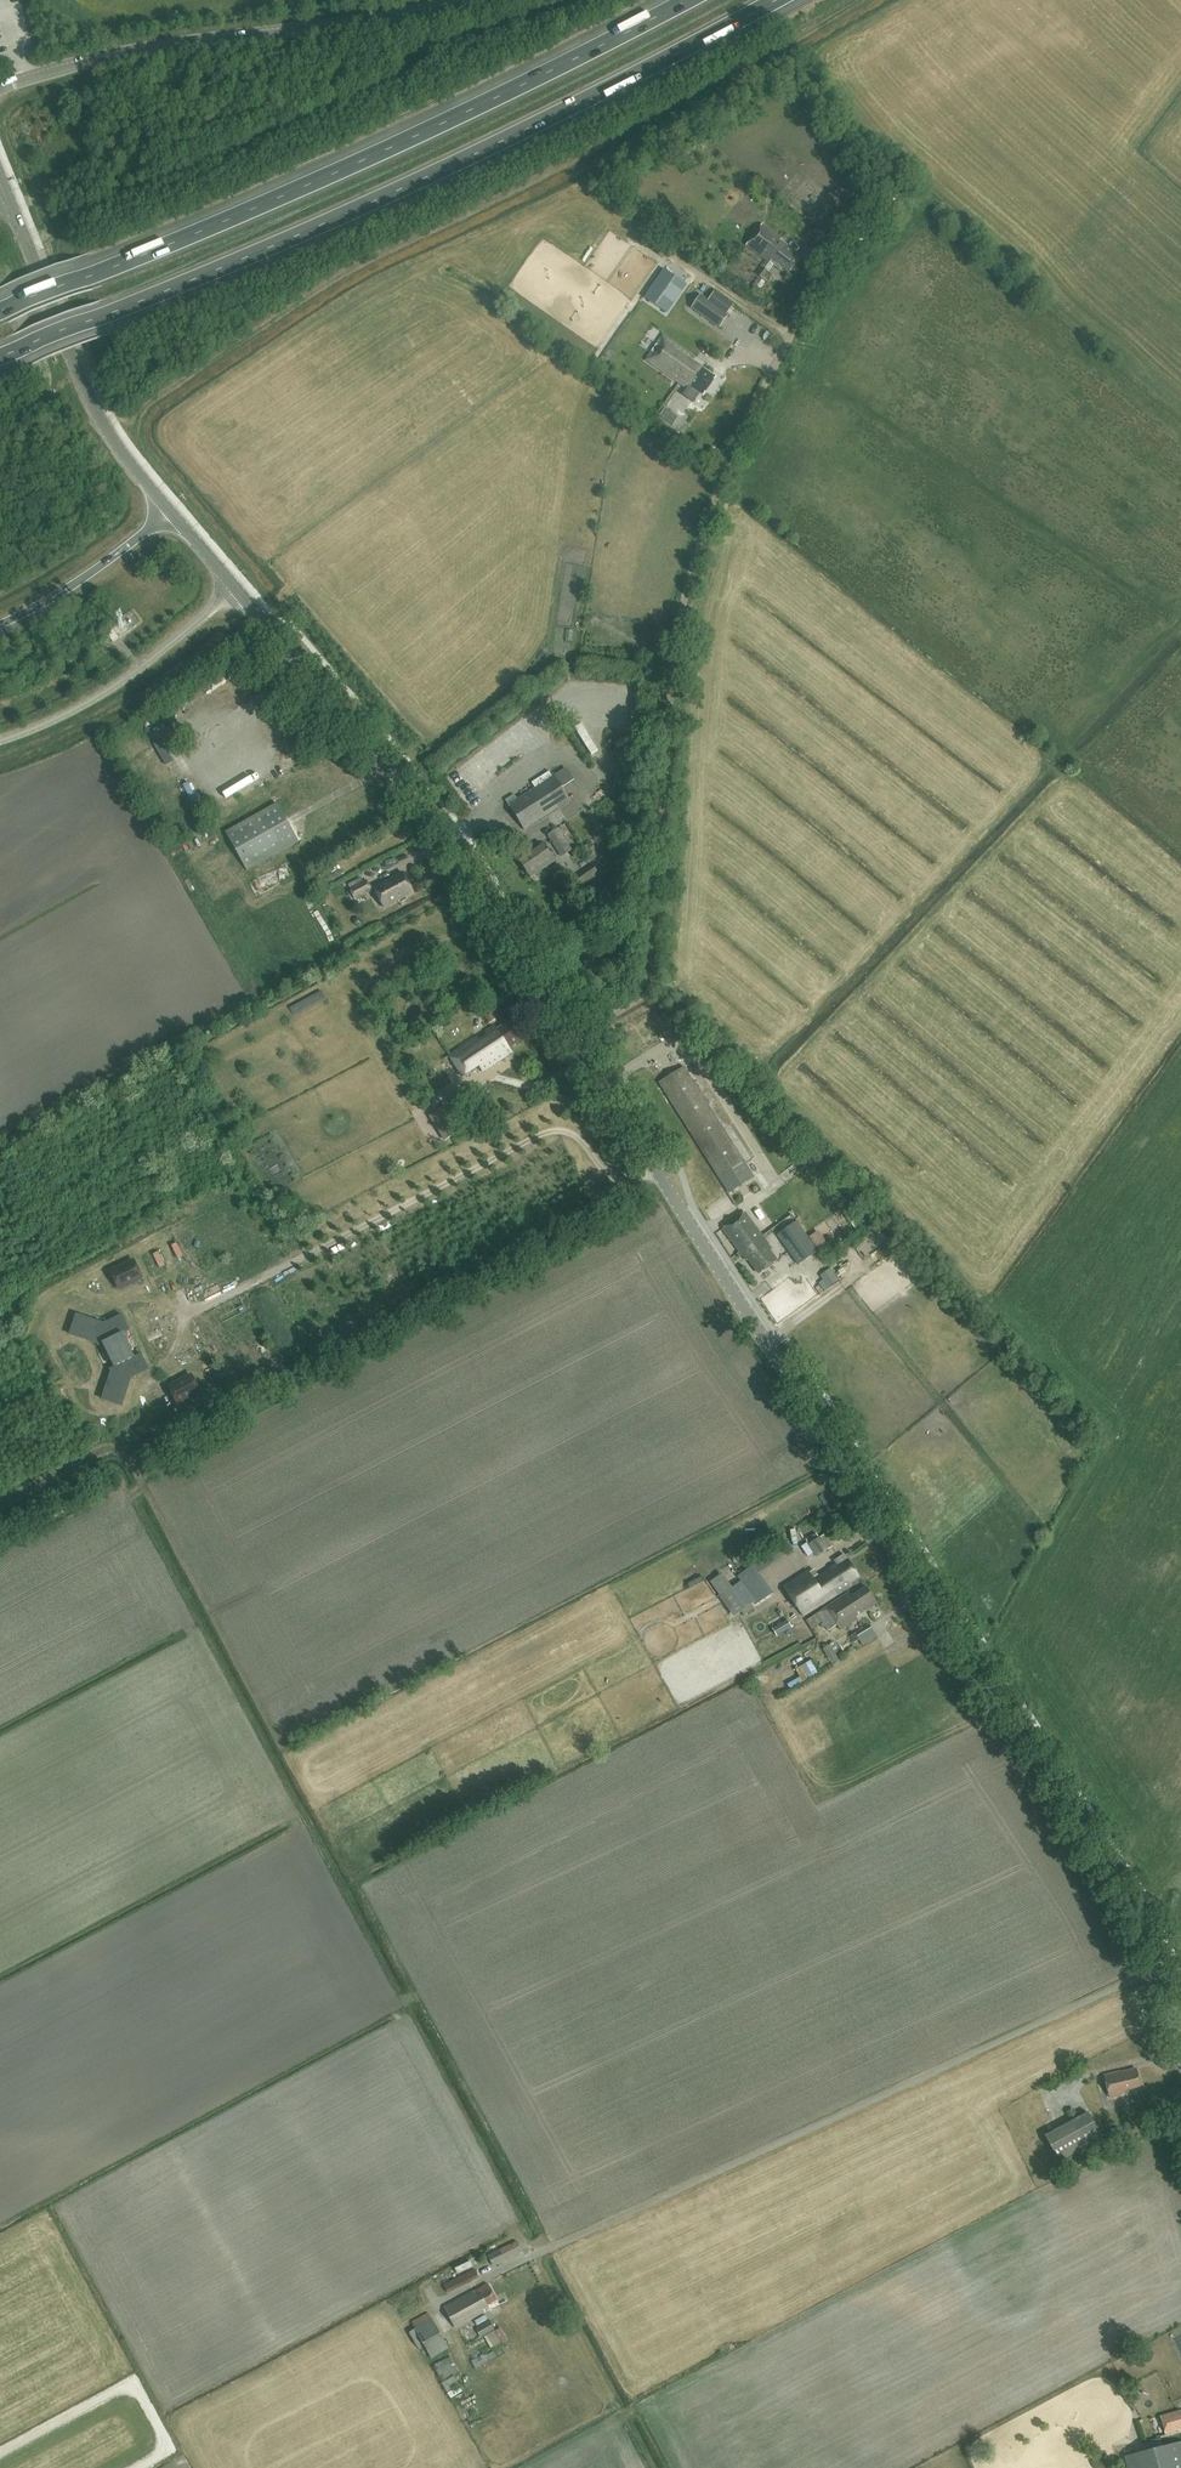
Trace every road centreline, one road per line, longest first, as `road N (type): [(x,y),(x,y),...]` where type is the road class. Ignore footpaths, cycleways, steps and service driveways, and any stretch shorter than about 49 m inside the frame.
road 1 (secondary): [(1180,2046),(1160,1968),(1130,1908),(463,862),(235,588)]
road 2 (track): [(573,1036),(640,998),(652,978),(673,644),(727,461),(833,272),(904,188)]
road 3 (motorway): [(0,356),(401,189),(775,0)]
road 4 (motorway): [(685,0),(308,185),(0,311)]
road 5 (track): [(168,1324),(545,1133),(575,1136),(620,1184),(659,1173)]
road 6 (tertiary): [(0,87),(129,52),(470,0)]
road 7 (secondary): [(171,512),(100,418),(6,190)]
road 8 (unclassified): [(0,741),(102,694),(235,588)]
road 9 (track): [(283,982),(474,879)]
road 10 (motorway): [(0,624),(74,584),(171,512)]
road 11 (track): [(0,1165),(171,1072)]
road 12 (track): [(136,1469),(124,1454),(104,1451),(0,1505)]

